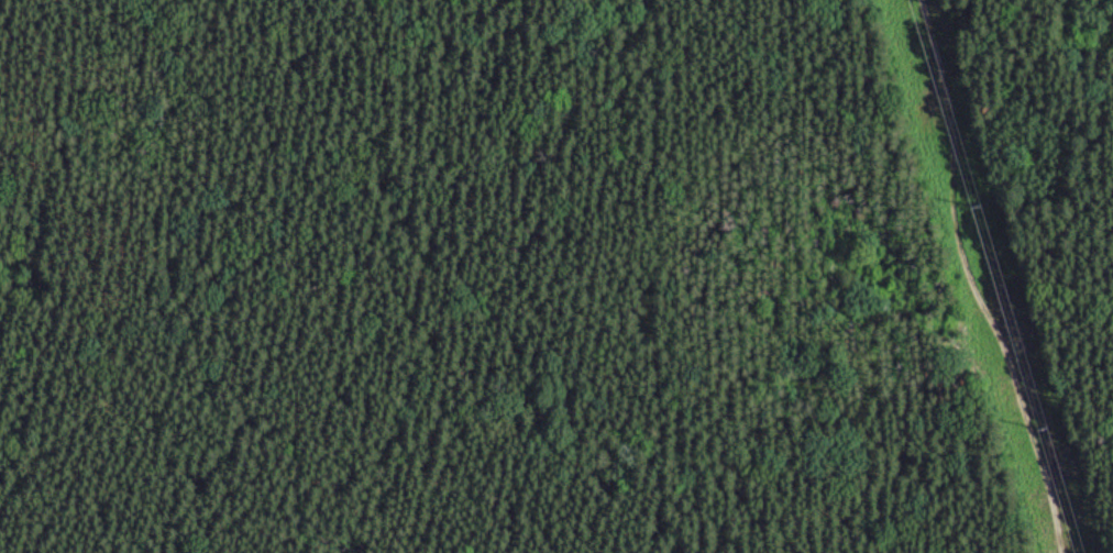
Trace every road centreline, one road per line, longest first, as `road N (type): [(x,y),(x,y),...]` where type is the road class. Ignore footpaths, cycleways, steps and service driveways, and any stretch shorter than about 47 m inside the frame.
road 1 (track): [(933,0),(967,144),(968,250),(1074,552)]

